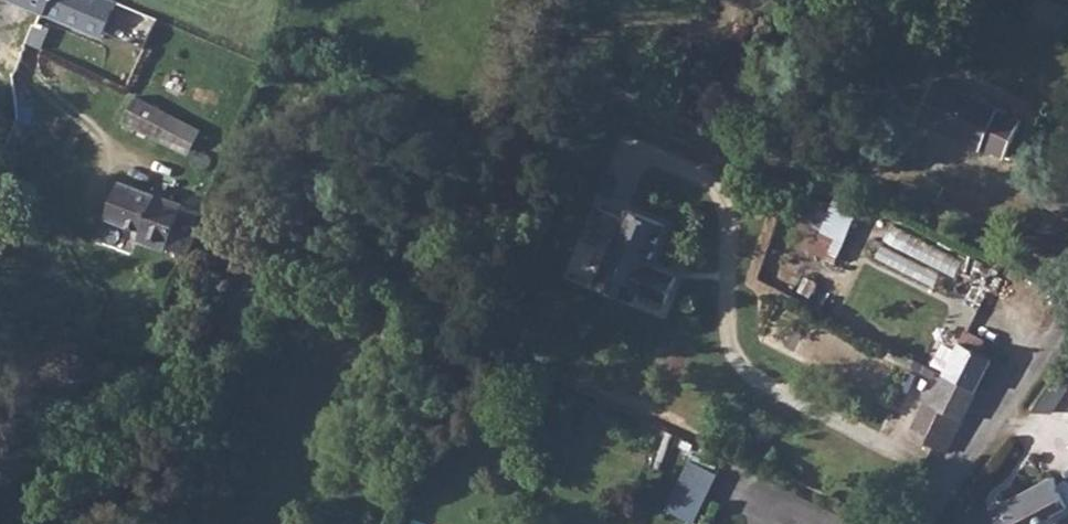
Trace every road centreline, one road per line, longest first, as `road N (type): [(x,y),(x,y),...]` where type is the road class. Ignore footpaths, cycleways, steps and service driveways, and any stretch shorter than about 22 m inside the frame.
road 1 (unclassified): [(923,523),(1063,332)]

